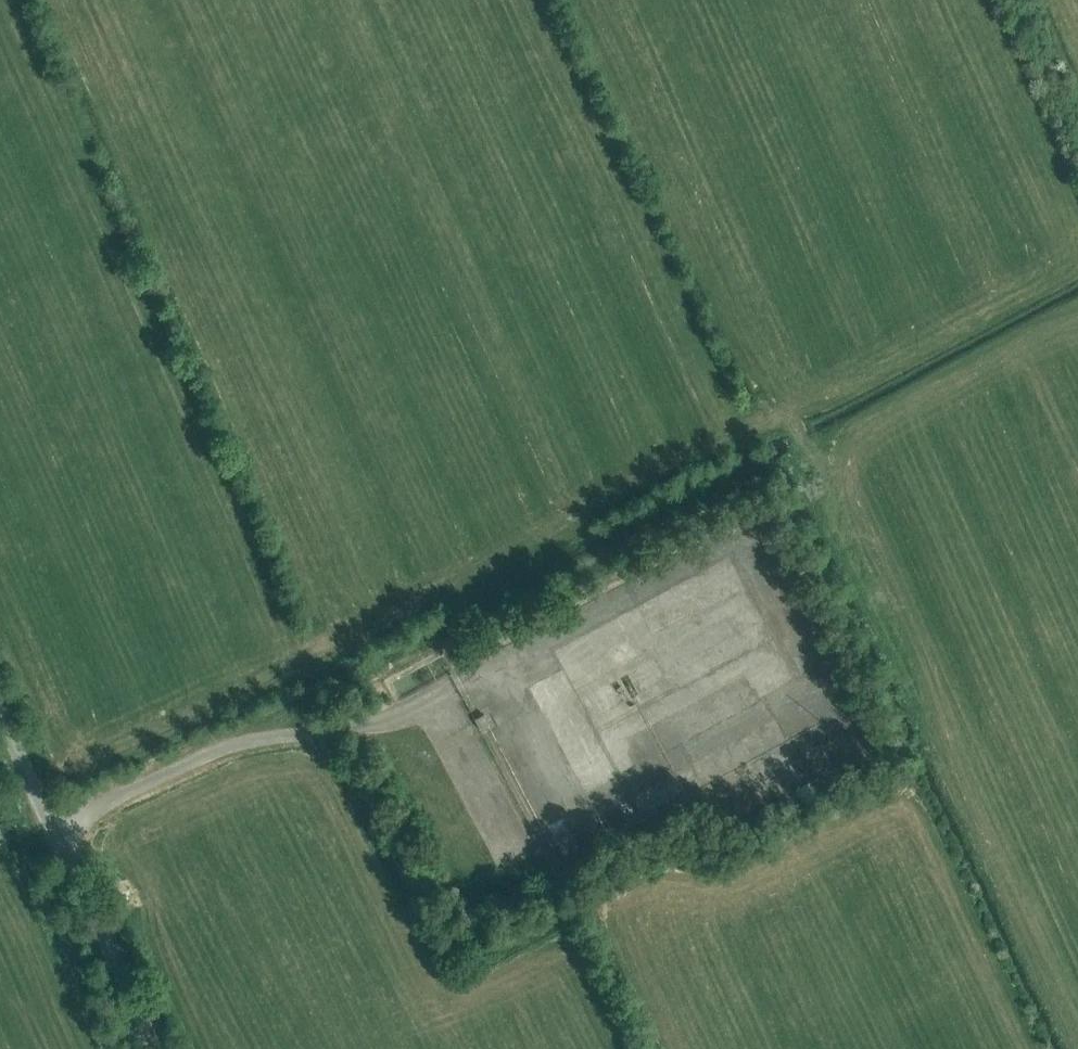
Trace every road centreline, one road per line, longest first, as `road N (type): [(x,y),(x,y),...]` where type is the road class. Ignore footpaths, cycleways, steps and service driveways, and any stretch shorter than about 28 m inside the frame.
road 1 (unclassified): [(157,1048),(0,713)]

